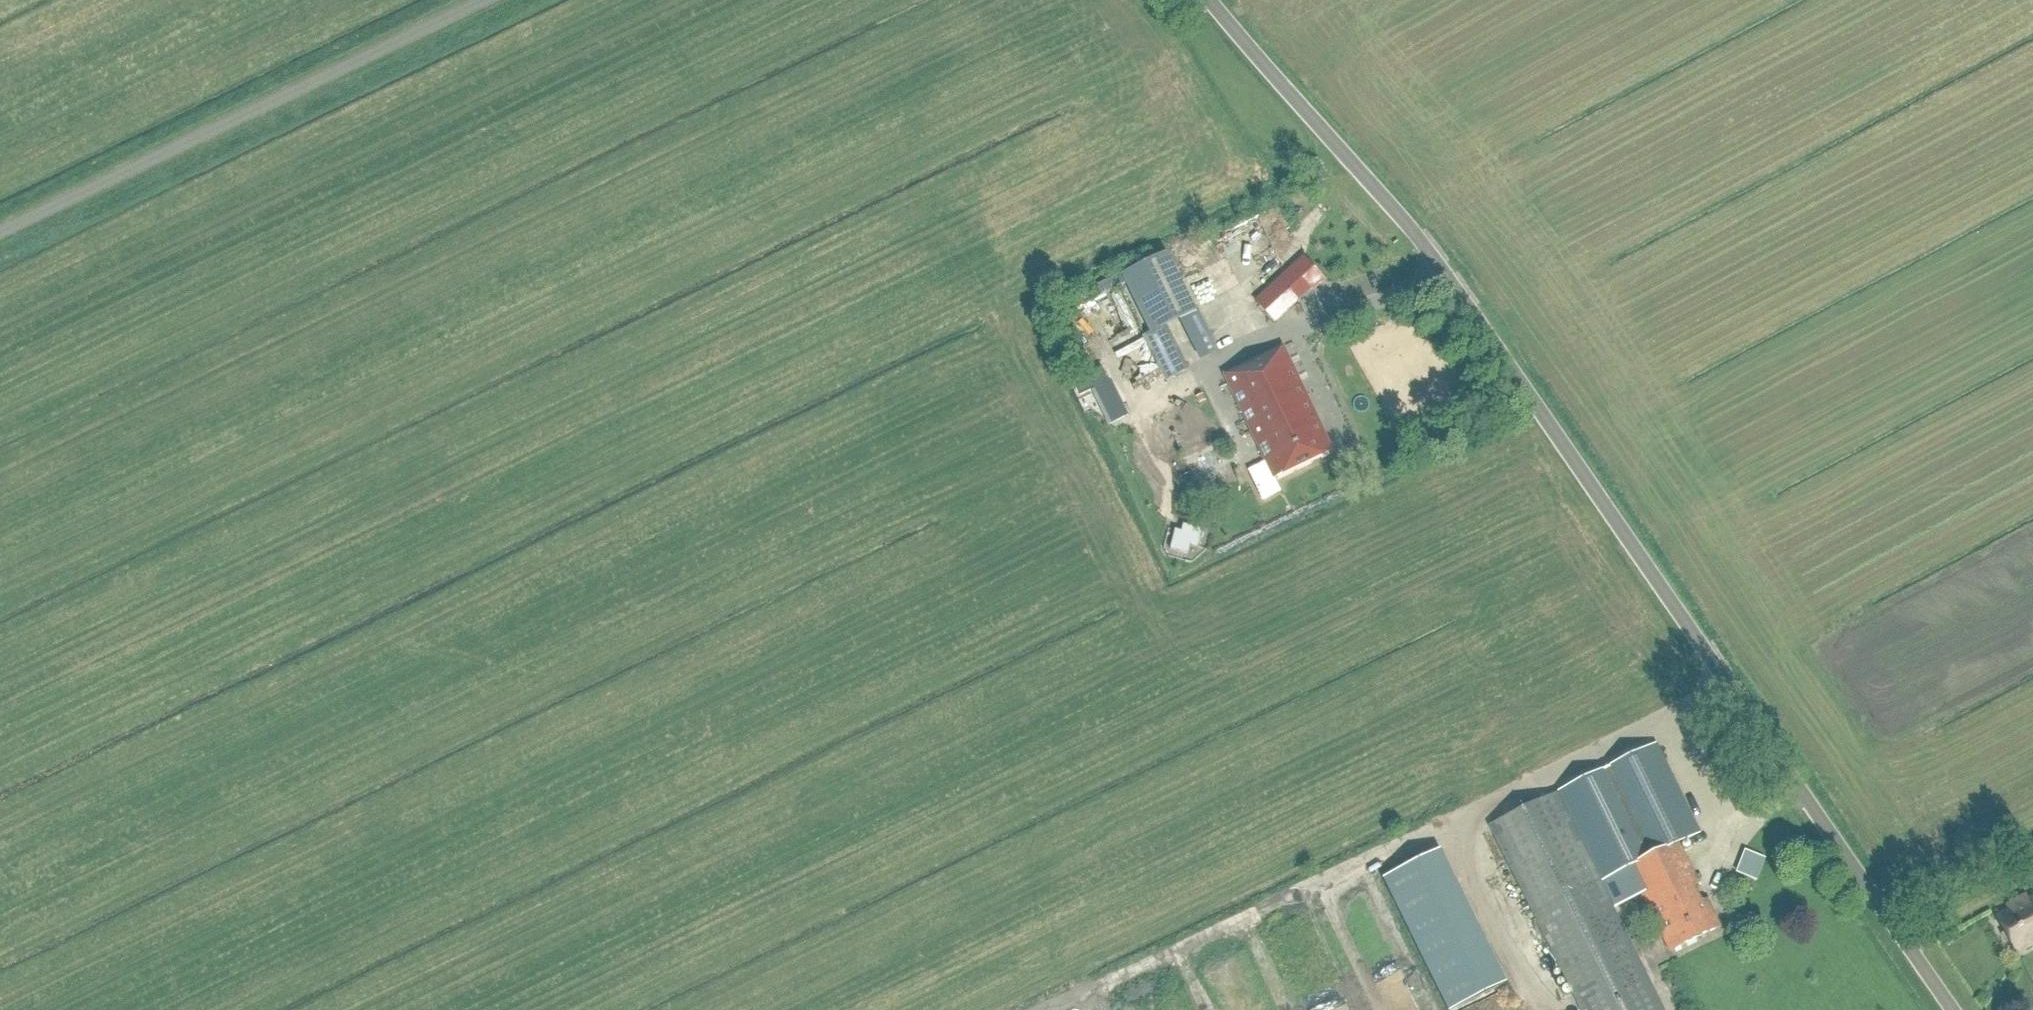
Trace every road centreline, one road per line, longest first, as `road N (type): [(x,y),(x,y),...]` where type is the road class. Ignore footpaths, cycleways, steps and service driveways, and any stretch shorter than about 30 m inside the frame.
road 1 (unclassified): [(1964,1009),(1426,248),(1210,0)]
road 2 (unclassified): [(0,231),(481,0)]

